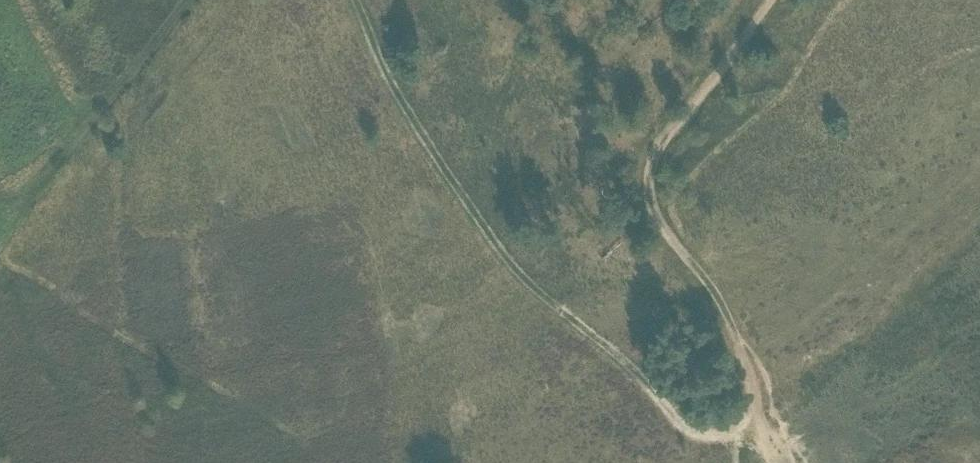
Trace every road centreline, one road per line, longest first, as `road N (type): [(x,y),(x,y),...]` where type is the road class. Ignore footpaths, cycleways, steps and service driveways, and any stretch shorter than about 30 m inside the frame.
road 1 (track): [(354,0),(436,158),(520,274),(681,420),(726,434),(761,429)]
road 2 (track): [(780,462),(761,429),(725,305),(652,206),(648,154),(766,0)]
road 3 (track): [(0,205),(6,210),(26,199),(188,0)]

